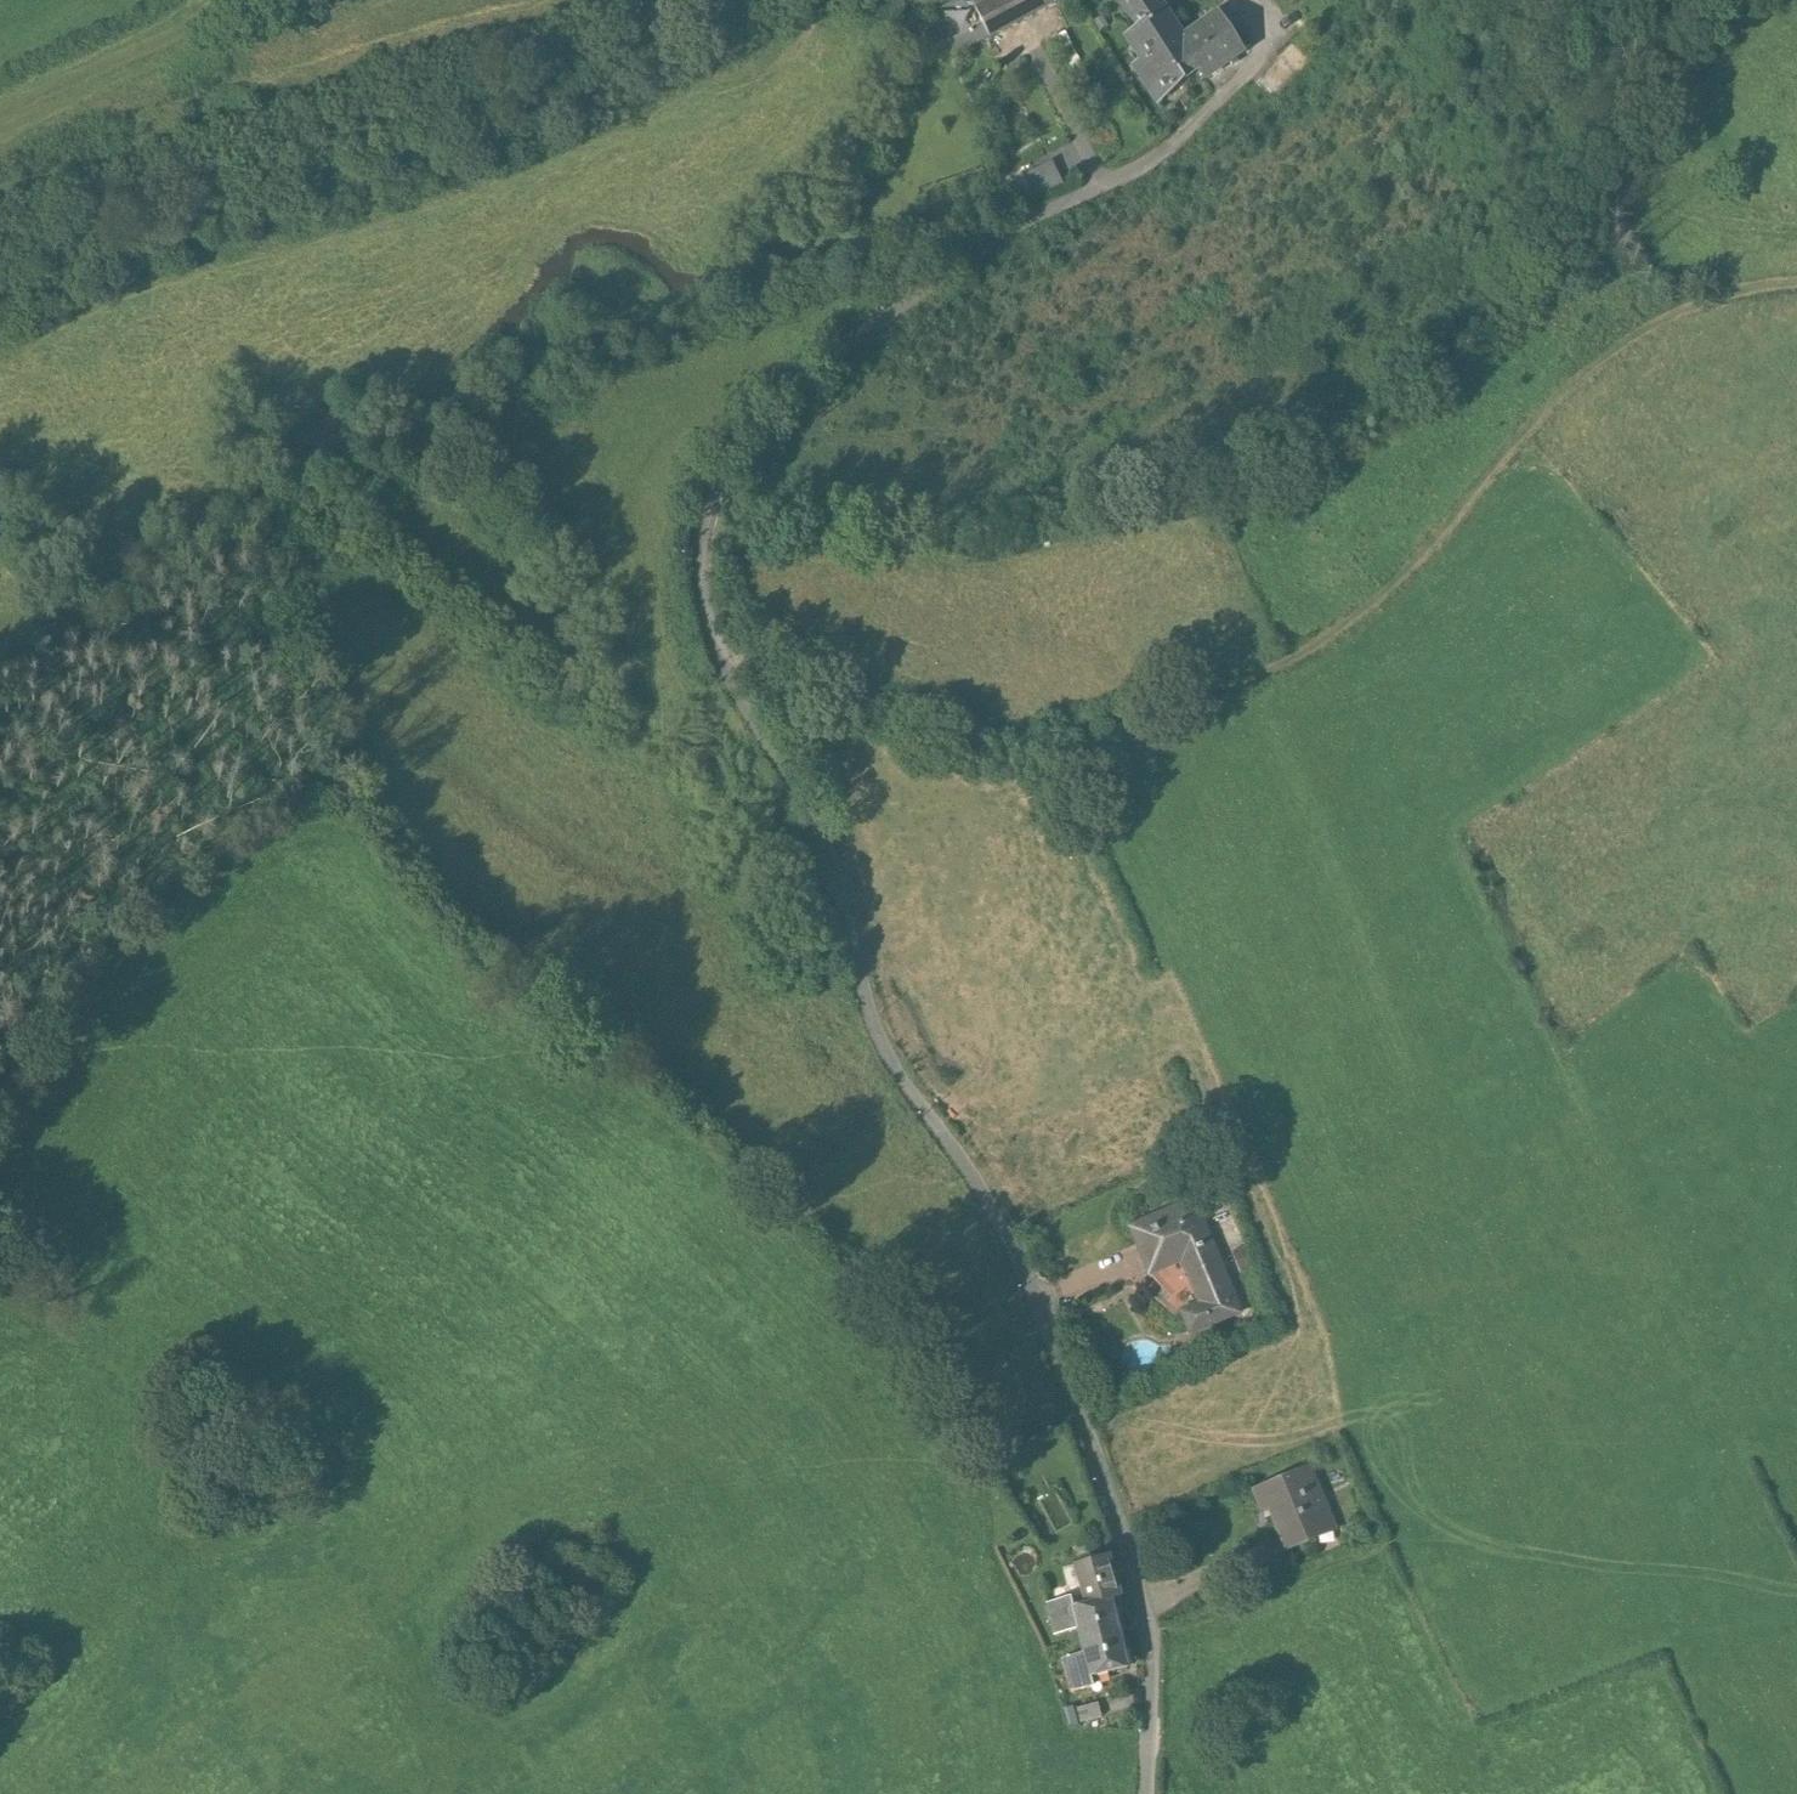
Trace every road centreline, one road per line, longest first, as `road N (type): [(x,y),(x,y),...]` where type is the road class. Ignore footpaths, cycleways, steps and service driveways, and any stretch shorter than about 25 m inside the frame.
road 1 (unclassified): [(1251,0),(1264,21),(1259,59),(1175,142),(1028,212),(768,403),(733,454),(706,561),(721,649),(825,840),(877,1031),(967,1157),(1021,1254),(1139,1577),(1149,1632),(1147,1793)]
road 2 (track): [(721,649),(921,746),(969,760),(1029,747),(1108,716),(1185,706),(1297,656),(1352,620),(1564,392),(1620,346),(1685,309),(1796,284)]

